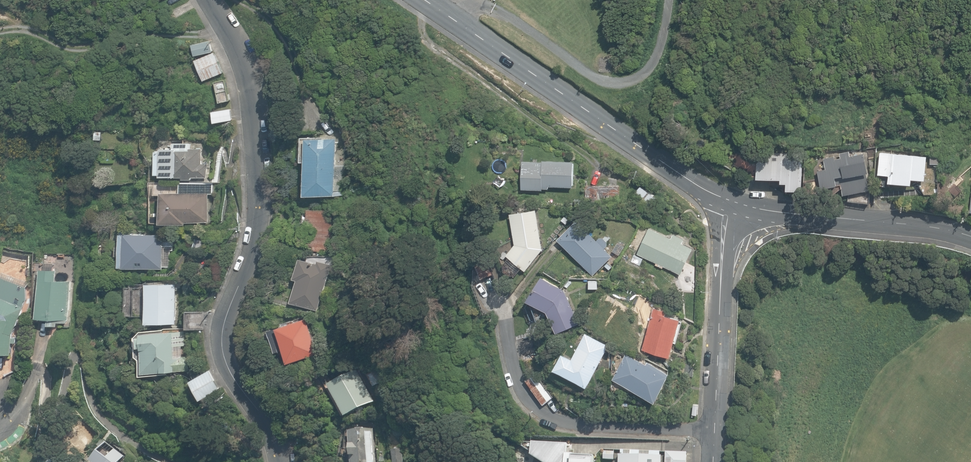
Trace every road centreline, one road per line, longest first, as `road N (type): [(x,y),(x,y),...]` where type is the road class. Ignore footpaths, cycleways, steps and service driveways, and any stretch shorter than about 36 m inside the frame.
road 1 (residential): [(205,0),(248,80),(261,194),(223,325),(222,357),(277,461)]
road 2 (tertiary): [(730,206),(429,0)]
road 3 (tertiary): [(714,461),(725,265)]
road 4 (residential): [(970,237),(806,215)]

